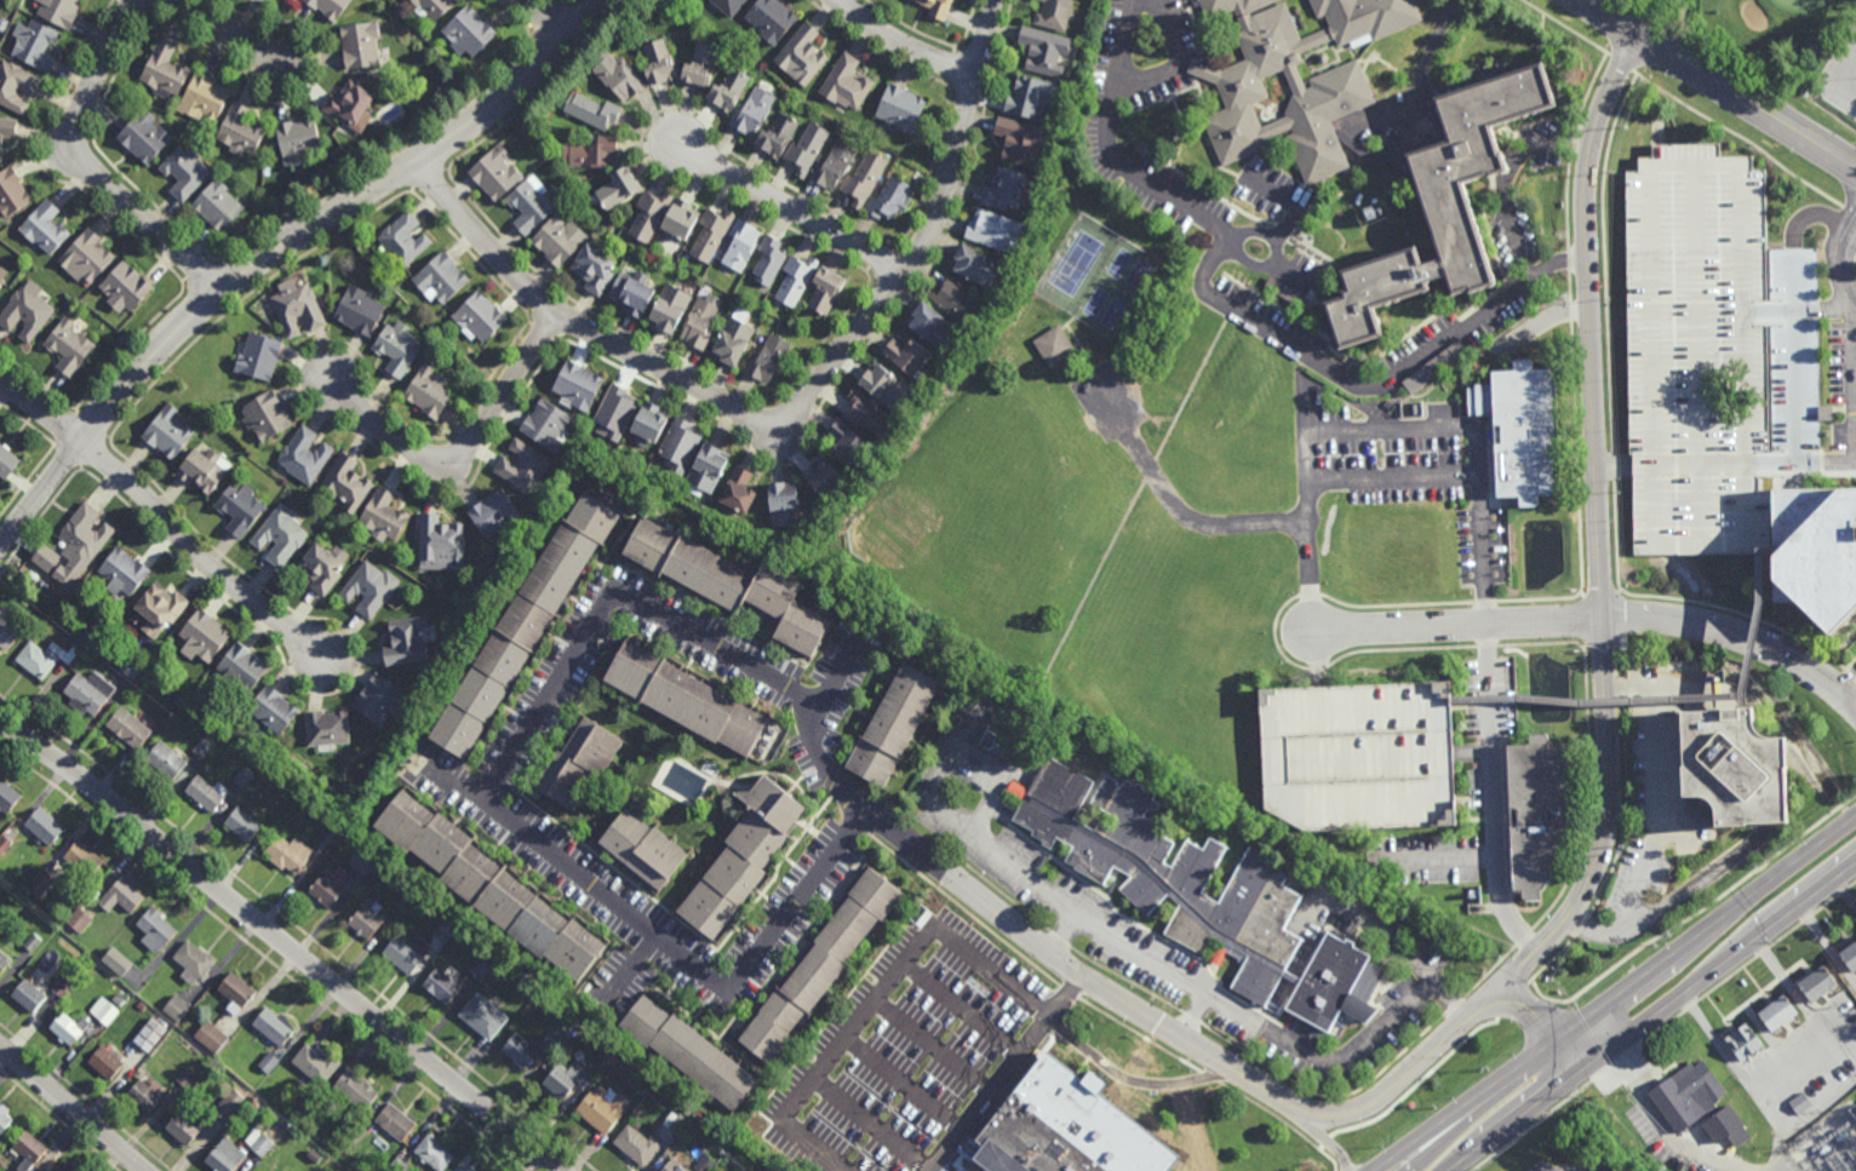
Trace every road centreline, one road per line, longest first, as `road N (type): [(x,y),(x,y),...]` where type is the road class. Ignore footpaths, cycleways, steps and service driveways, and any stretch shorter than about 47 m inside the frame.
road 1 (residential): [(1637,29),(1593,132),(1585,193),(1608,817),(1589,882),(1530,960),(1373,1107),(1311,1114),(1106,993),(889,830)]
road 2 (residential): [(865,811),(832,787),(800,695),(620,596),(609,599),(480,797),(718,978),(747,970),(865,811)]
road 3 (residential): [(419,160),(491,249),(557,312),(752,417),(778,420),(798,408),(934,226),(996,0)]
road 4 (residential): [(591,0),(498,103),(263,258),(172,333),(0,548)]
road 5 (residential): [(562,1170),(102,791),(0,719)]
road 6 (primary): [(1855,814),(1374,1170)]
road 7 (residential): [(1313,632),(1586,619),(1688,624),(1766,647),(1855,706)]
road 8 (primary): [(1449,1170),(1855,864)]
road 9 (residential): [(313,653),(194,552),(138,487),(0,377)]
road 10 (residential): [(222,288),(93,174),(73,144),(79,114),(136,0)]
road 11 (residential): [(557,312),(468,449),(445,465),(407,446),(334,384)]
road 12 (secondary): [(1855,165),(1594,0)]
road 13 (residential): [(906,271),(676,143)]
road 14 (residential): [(147,1170),(0,1045)]
road 15 (residential): [(975,74),(887,38),(837,0)]
road 16 (residential): [(173,0),(280,62)]

